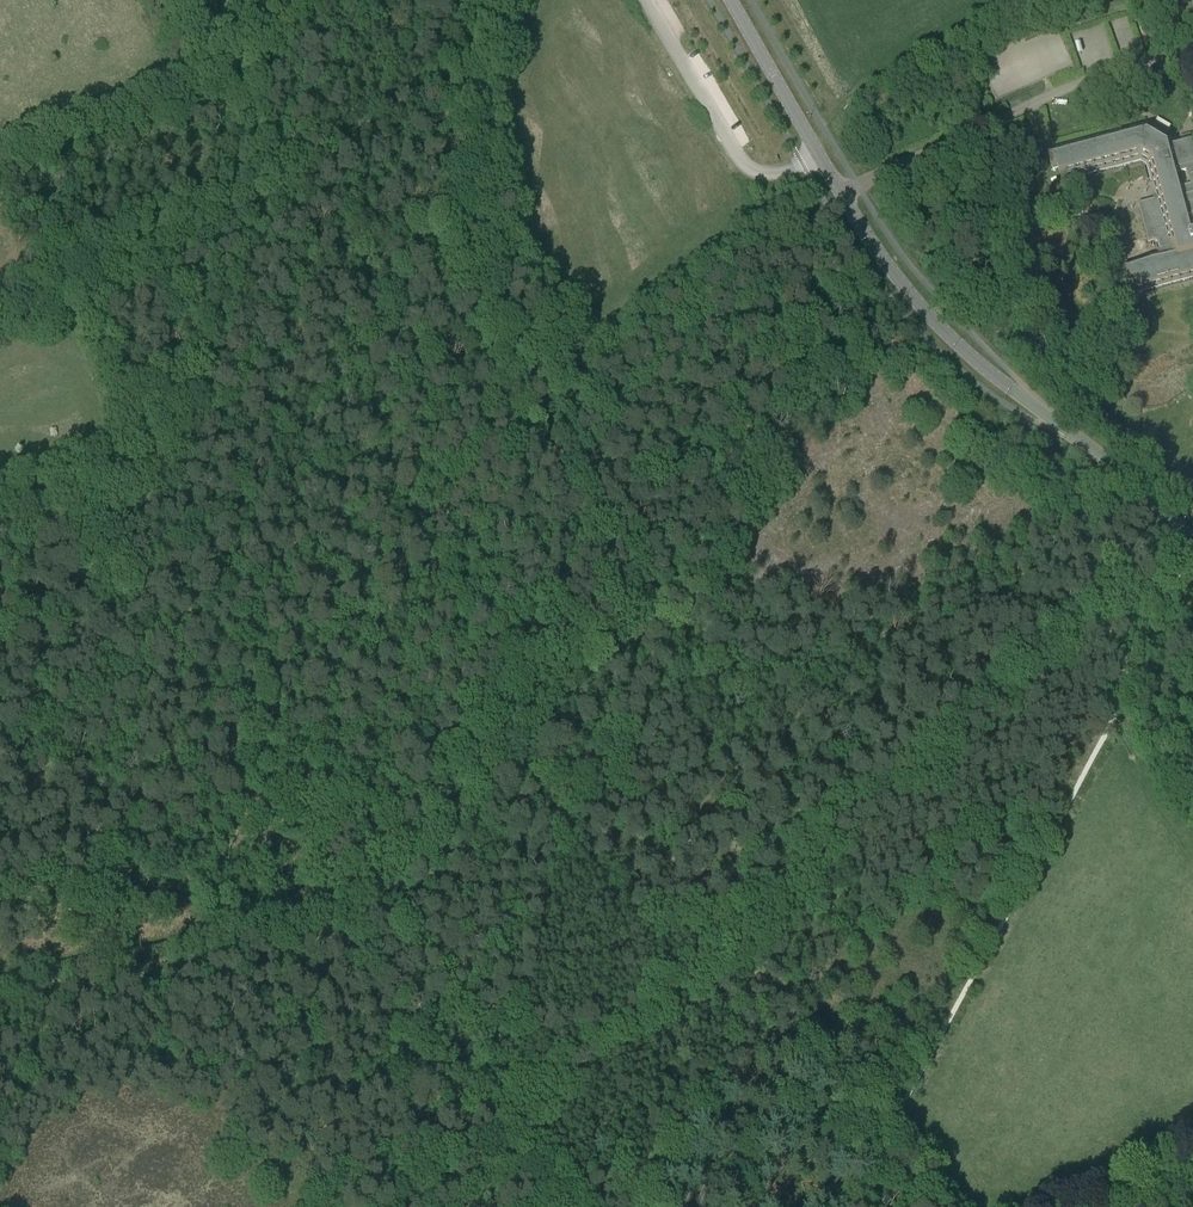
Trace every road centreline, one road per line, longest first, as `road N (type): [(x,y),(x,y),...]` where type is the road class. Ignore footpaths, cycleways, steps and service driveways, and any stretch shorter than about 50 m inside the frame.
road 1 (secondary): [(1192,542),(1115,467),(977,361),(908,291),(858,222),(731,0)]
road 2 (track): [(334,0),(290,51),(266,104),(296,182),(215,359),(192,438),(191,486),(209,520)]
road 3 (track): [(0,995),(303,938),(364,916),(416,866)]

